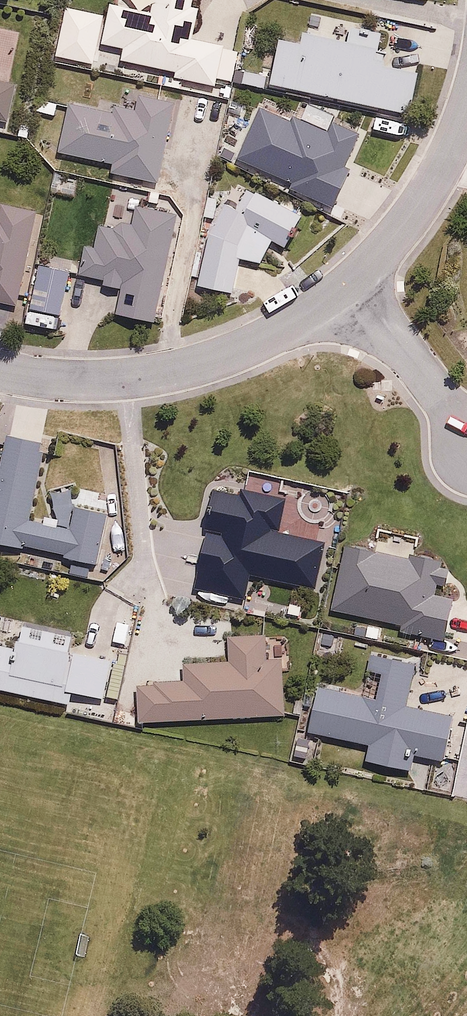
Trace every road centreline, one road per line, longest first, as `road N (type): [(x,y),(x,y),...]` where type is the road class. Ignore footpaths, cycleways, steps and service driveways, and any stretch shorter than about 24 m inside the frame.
road 1 (residential): [(0,371),(138,377),(190,367),(297,323),(351,284)]
road 2 (residential): [(351,284),(421,199),(466,111)]
road 3 (residential): [(351,284),(466,431)]

